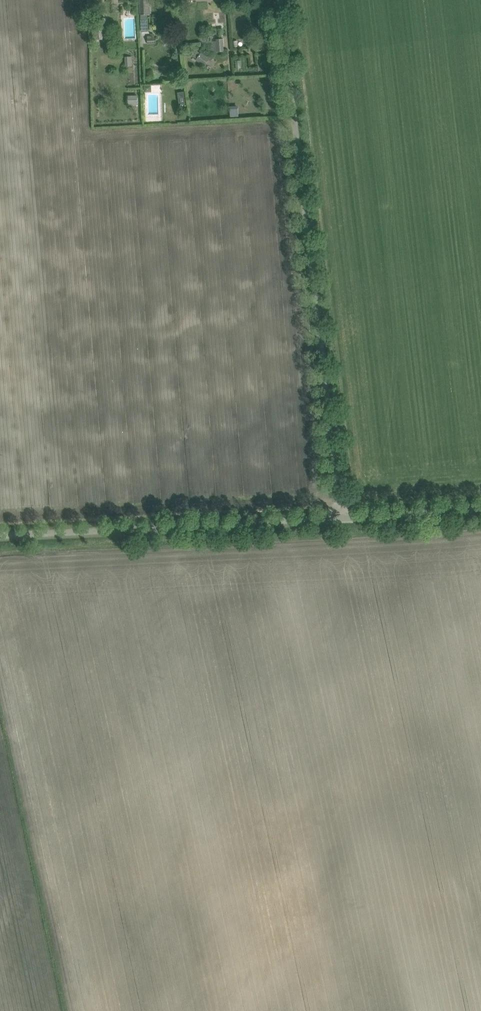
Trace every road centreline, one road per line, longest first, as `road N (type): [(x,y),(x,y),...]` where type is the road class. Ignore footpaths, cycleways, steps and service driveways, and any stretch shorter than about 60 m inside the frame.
road 1 (unclassified): [(340,518),(282,0)]
road 2 (unclassified): [(0,541),(340,518)]
road 3 (unclassified): [(340,518),(480,508)]

